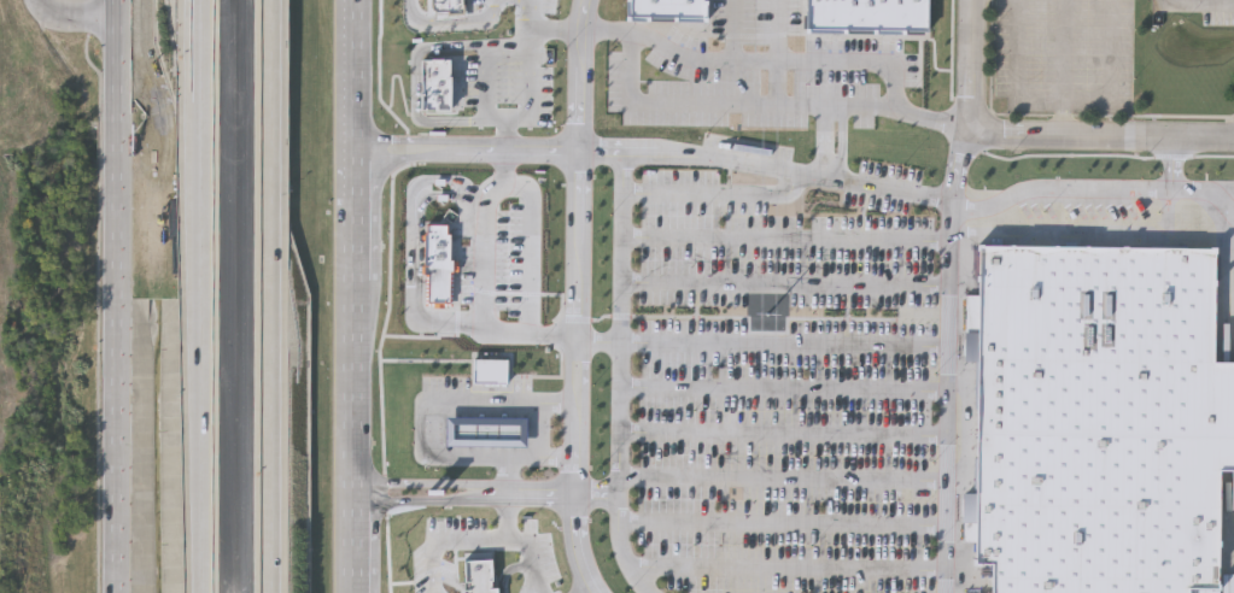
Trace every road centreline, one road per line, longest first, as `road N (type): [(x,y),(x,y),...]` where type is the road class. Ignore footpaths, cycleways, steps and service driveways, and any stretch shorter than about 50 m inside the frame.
road 1 (secondary): [(353,592),(356,0)]
road 2 (motorway): [(198,0),(198,592)]
road 3 (secondary): [(118,0),(118,592)]
road 4 (motorway): [(269,592),(269,0)]
road 5 (residential): [(976,0),(970,127),(1233,136)]

